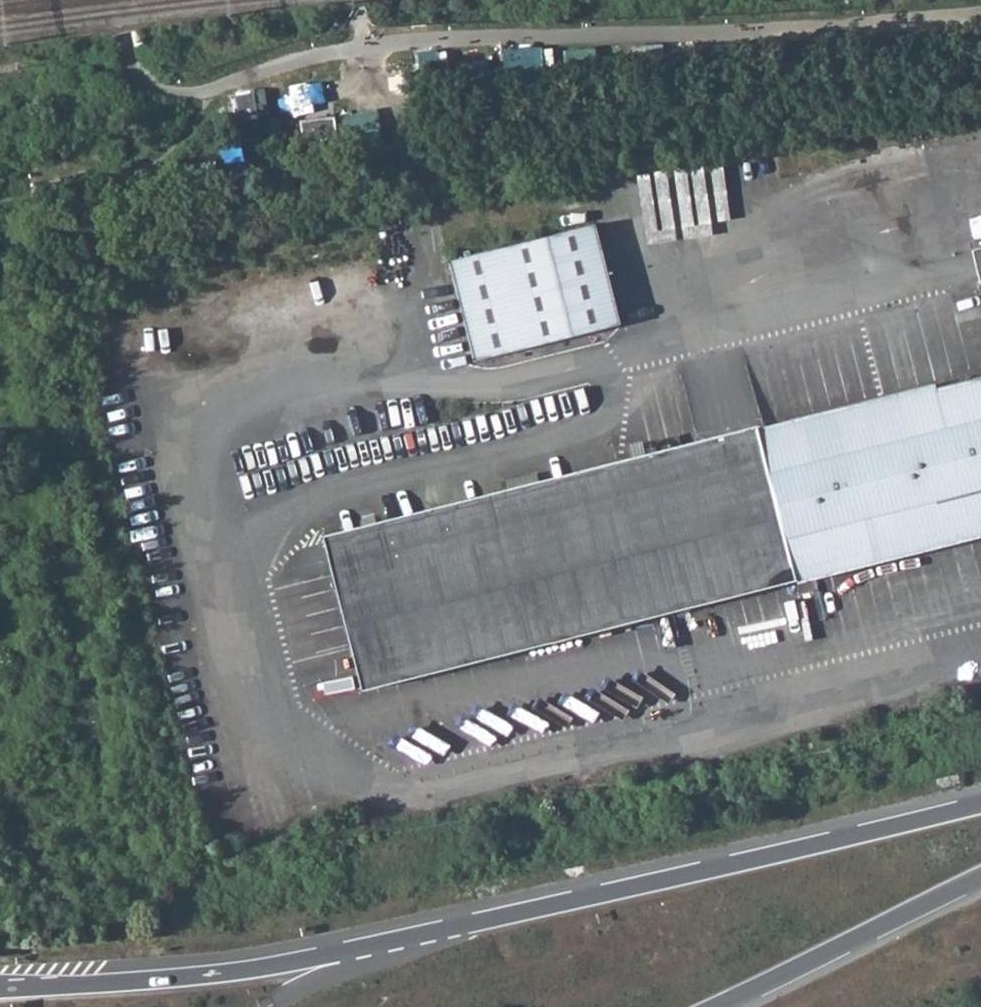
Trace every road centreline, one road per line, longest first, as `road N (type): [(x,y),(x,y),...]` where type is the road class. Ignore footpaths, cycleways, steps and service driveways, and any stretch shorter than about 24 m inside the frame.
road 1 (primary): [(980,804),(249,968),(0,985)]
road 2 (primary): [(719,1006),(980,880)]

